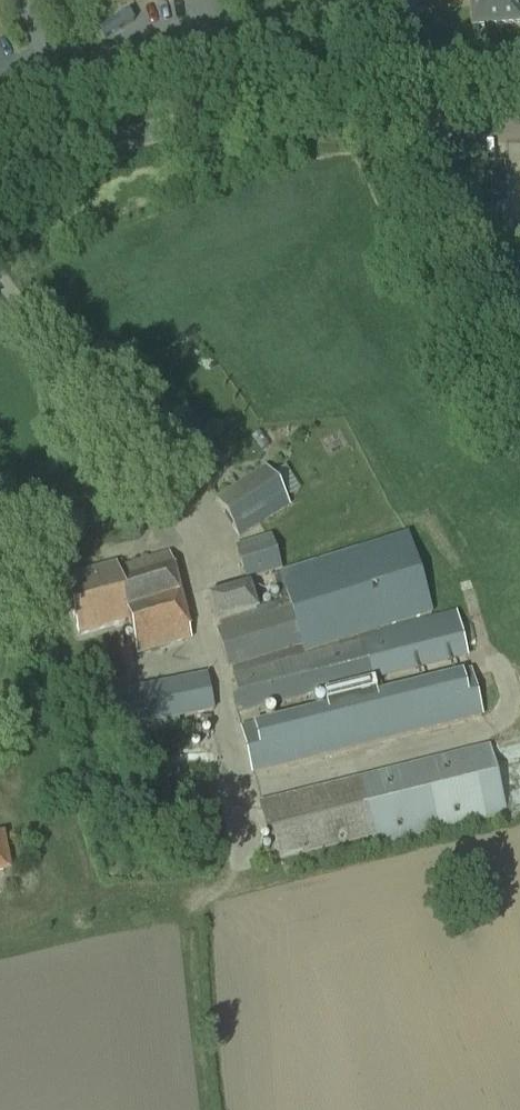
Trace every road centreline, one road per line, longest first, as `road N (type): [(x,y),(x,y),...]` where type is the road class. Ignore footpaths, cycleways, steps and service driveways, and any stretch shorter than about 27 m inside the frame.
road 1 (unclassified): [(0,183),(249,108),(519,78)]

